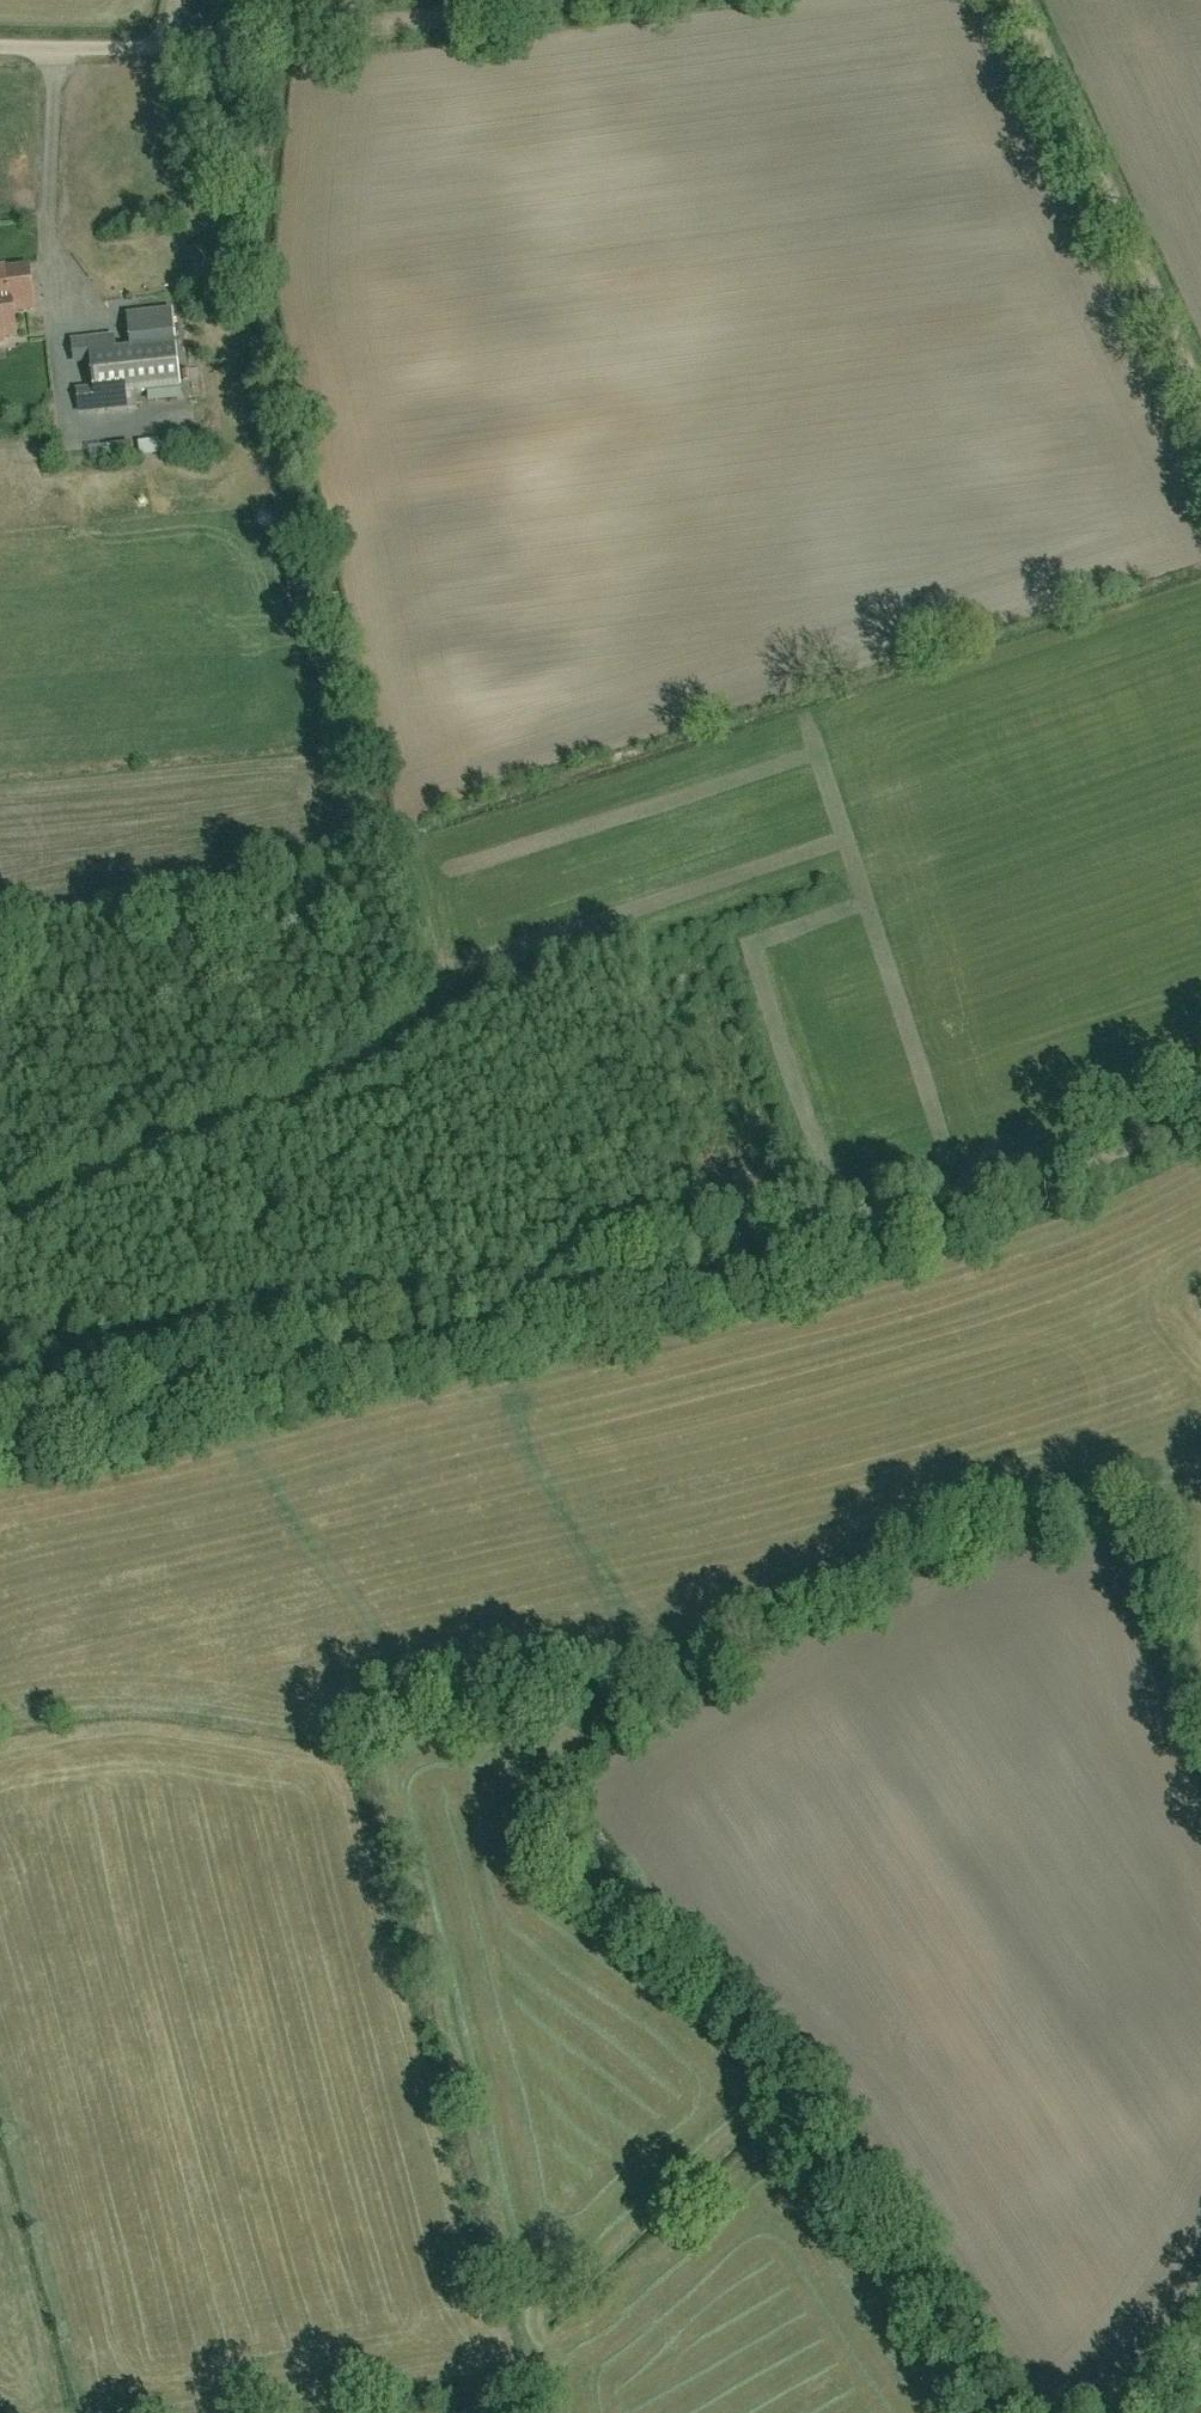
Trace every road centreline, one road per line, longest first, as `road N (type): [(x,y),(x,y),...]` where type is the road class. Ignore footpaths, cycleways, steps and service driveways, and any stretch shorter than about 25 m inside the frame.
road 1 (track): [(1200,1105),(1098,1155),(791,1261),(0,1442)]
road 2 (track): [(1023,0),(1200,389)]
road 3 (track): [(510,0),(174,44)]
road 4 (unclassified): [(0,45),(174,44),(181,0)]

